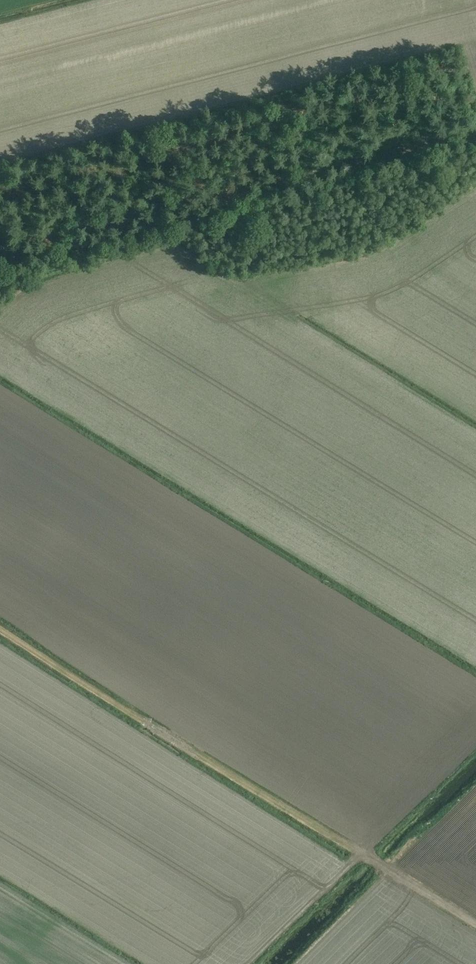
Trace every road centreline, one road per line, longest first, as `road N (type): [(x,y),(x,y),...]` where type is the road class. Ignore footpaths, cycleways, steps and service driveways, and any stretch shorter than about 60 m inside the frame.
road 1 (track): [(475,923),(0,632)]

